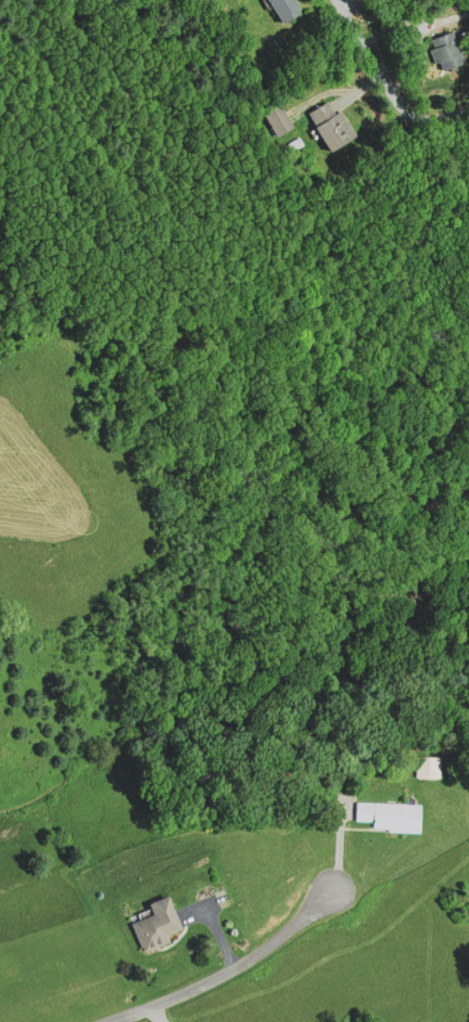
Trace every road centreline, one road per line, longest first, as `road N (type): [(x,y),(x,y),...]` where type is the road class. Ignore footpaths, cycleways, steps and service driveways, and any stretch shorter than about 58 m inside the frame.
road 1 (residential): [(100,1021),(152,1007),(258,953),(344,880)]
road 2 (residential): [(332,0),(403,105),(421,115),(468,110)]

